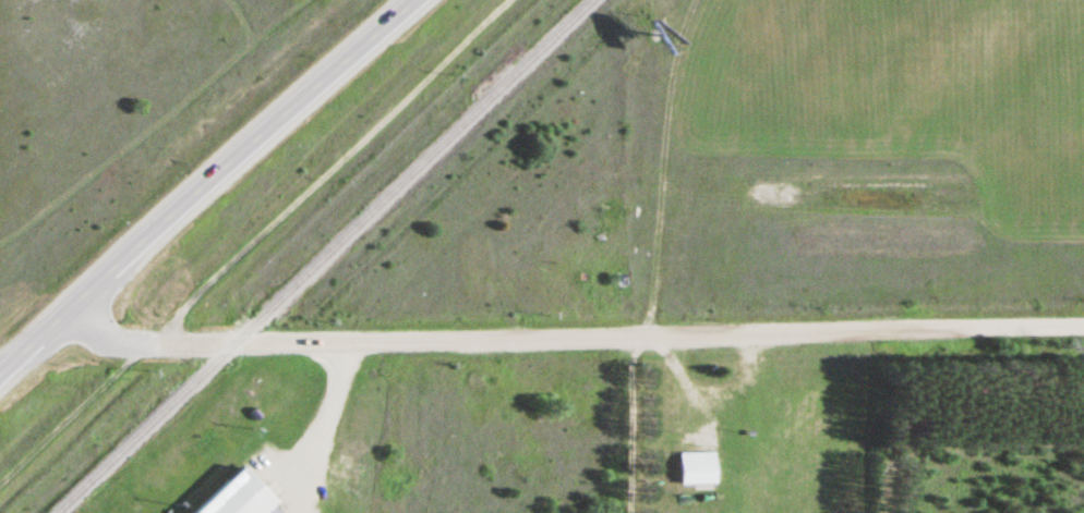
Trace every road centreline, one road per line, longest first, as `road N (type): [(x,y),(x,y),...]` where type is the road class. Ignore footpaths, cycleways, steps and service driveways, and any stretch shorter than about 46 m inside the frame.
road 1 (primary): [(415,0),(0,373)]
road 2 (track): [(519,0),(140,346)]
road 3 (residential): [(627,333),(156,346)]
road 4 (residential): [(1083,320),(627,333)]
road 5 (track): [(140,346),(0,471)]
road 6 (track): [(629,512),(627,333)]

